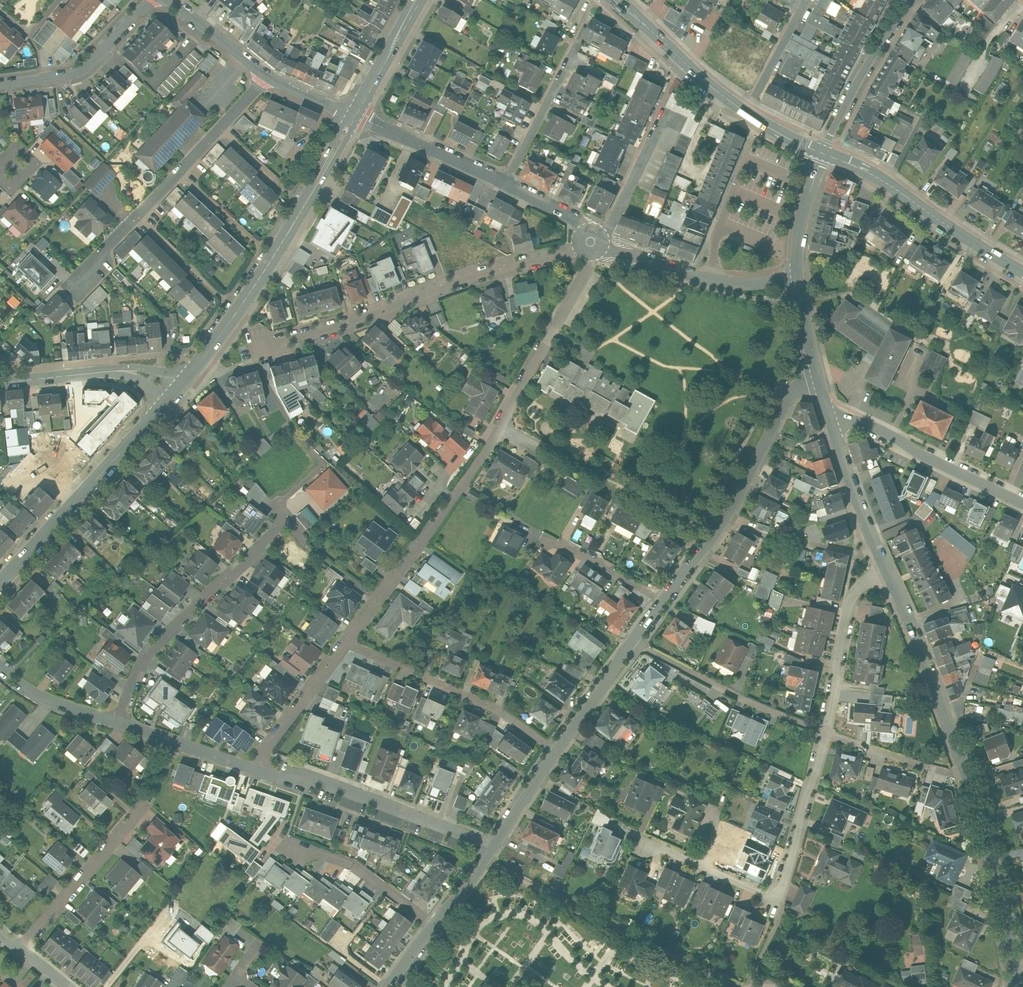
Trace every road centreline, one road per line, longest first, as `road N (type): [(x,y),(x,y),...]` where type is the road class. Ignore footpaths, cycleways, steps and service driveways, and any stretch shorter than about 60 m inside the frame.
road 1 (residential): [(591,242),(591,262),(501,426),(346,642)]
road 2 (residential): [(820,381),(787,399),(711,542),(556,751)]
road 3 (residential): [(253,350),(591,242)]
road 4 (secondary): [(173,396),(272,260),(354,115)]
road 5 (unclassified): [(826,734),(780,901),(647,844)]
road 6 (residential): [(268,78),(83,281)]
road 7 (residential): [(118,722),(142,661),(286,511)]
road 8 (secondary): [(824,153),(716,91),(619,0)]
road 9 (secondary): [(0,582),(173,396)]
road 10 (residential): [(495,848),(312,779),(257,771)]
road 11 (residential): [(556,751),(503,713),(346,642)]
road 12 (secondary): [(1022,271),(896,188),(824,153)]
road 13 (tertiary): [(967,772),(1020,986)]
road 14 (tertiary): [(888,573),(967,772)]
road 15 (residential): [(833,424),(862,421),(1022,504)]
road 16 (residential): [(21,951),(143,806)]
road 17 (unclassified): [(888,573),(864,584),(848,606),(826,734)]
road 18 (residential): [(0,84),(77,72),(151,0)]
road 19 (tertiary): [(0,383),(135,372),(173,396)]
road 20 (residential): [(915,0),(878,47),(824,153)]
road 21 (unclassified): [(826,734),(673,663)]
road 22 (residential): [(354,115),(506,183)]
road 23 (tertiary): [(833,424),(888,573)]
road 24 (residential): [(346,642),(257,771)]
road 25 (residential): [(257,771),(118,722)]
road 26 (residential): [(591,242),(612,226),(664,117)]
road 27 (unclassified): [(967,772),(826,734)]
road 28 (residential): [(437,926),(354,865),(318,852)]
road 29 (residential): [(506,183),(570,60)]
road 30 (secondary): [(354,115),(418,0)]
road 31 (residential): [(118,722),(33,693),(0,668)]
road 32 (tertiary): [(824,153),(797,278)]
road 33 (residential): [(712,279),(591,242)]
road 34 (residential): [(169,0),(268,78)]
road 35 (residential): [(712,279),(721,225),(748,160)]

